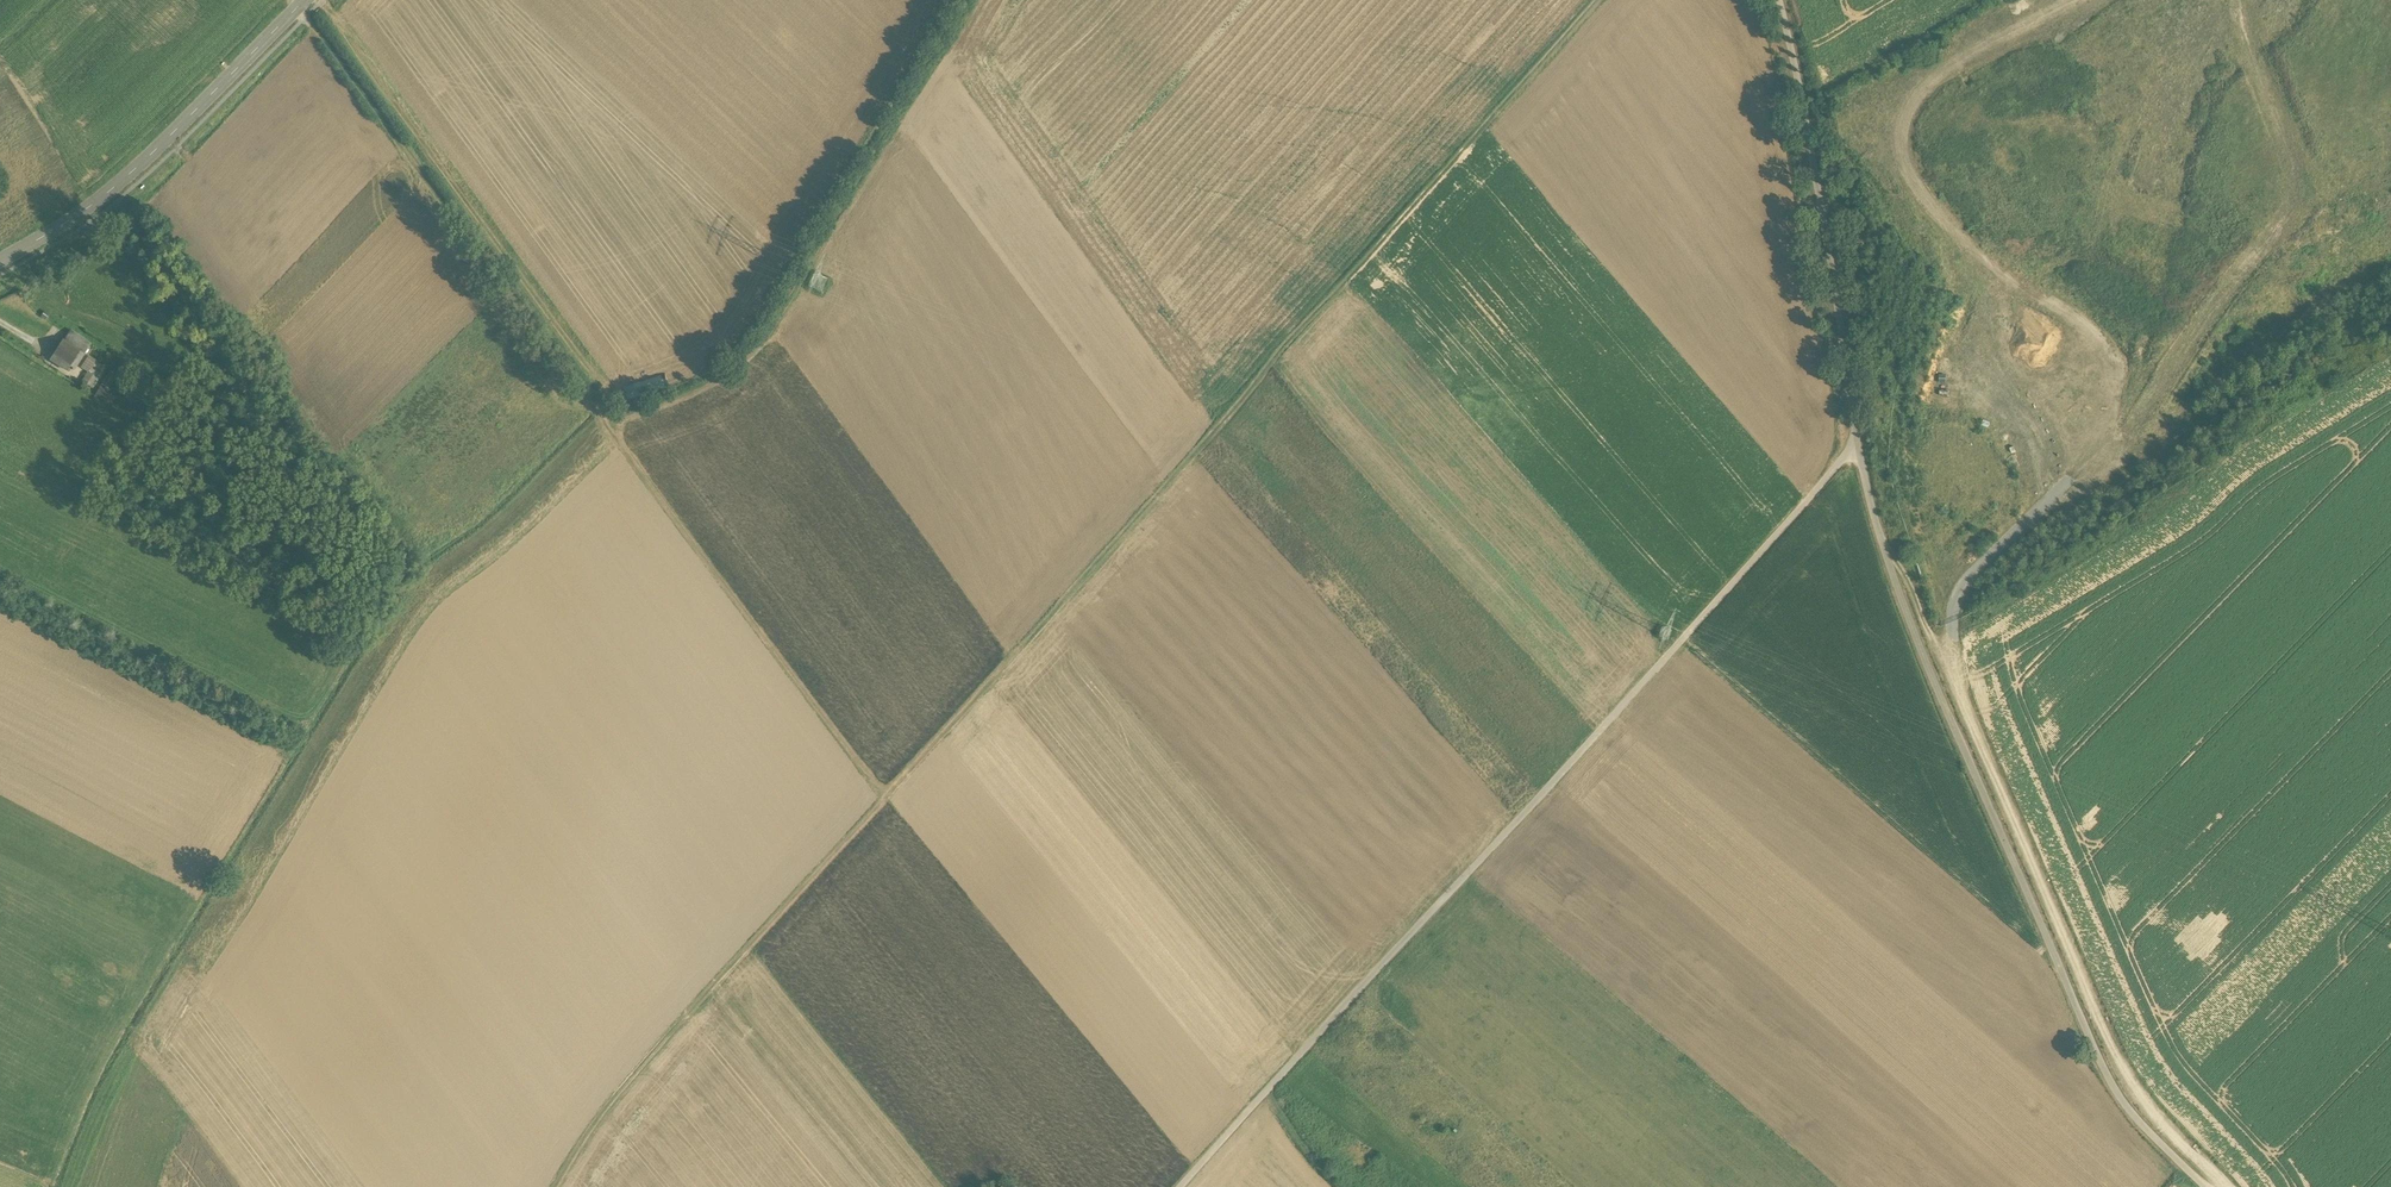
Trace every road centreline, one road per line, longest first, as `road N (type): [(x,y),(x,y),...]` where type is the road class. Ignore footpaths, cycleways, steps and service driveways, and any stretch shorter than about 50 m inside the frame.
road 1 (track): [(569,1186),(603,1129),(685,1032),(1605,0)]
road 2 (track): [(1180,1186),(1856,442)]
road 3 (track): [(295,0),(890,808)]
road 4 (track): [(1856,442),(1926,660),(2103,1065),(2136,1122),(2203,1186)]
road 5 (track): [(137,1042),(418,585),(494,530),(607,424)]
road 6 (track): [(609,426),(689,400),(755,361),(984,0)]
road 7 (track): [(1856,442),(1824,197),(1783,0)]
road 8 (tertiary): [(0,261),(113,189),(306,0)]
road 9 (track): [(1885,547),(1907,569),(1957,683)]

